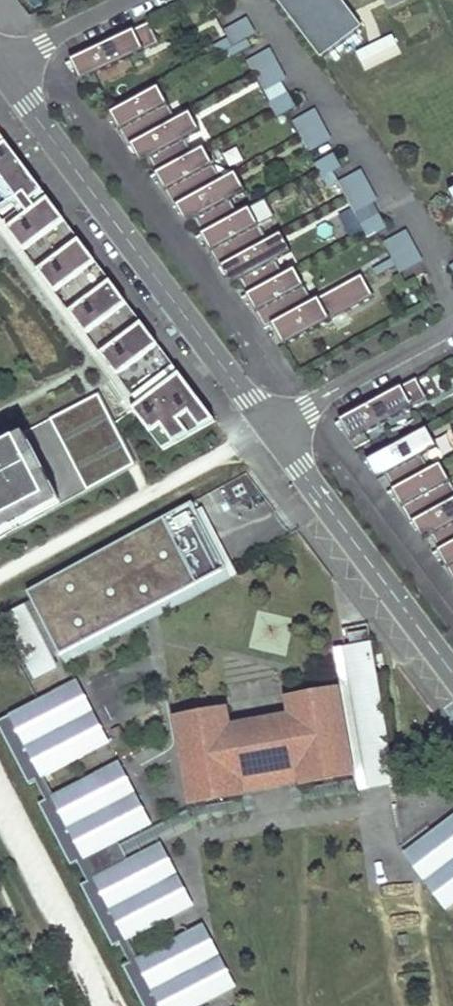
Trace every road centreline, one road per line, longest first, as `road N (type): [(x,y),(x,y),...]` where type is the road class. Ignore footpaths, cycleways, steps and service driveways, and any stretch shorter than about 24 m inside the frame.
road 1 (residential): [(0,69),(273,427)]
road 2 (residential): [(273,427),(452,674)]
road 3 (residential): [(452,326),(273,427)]
road 4 (residential): [(0,69),(130,0)]

